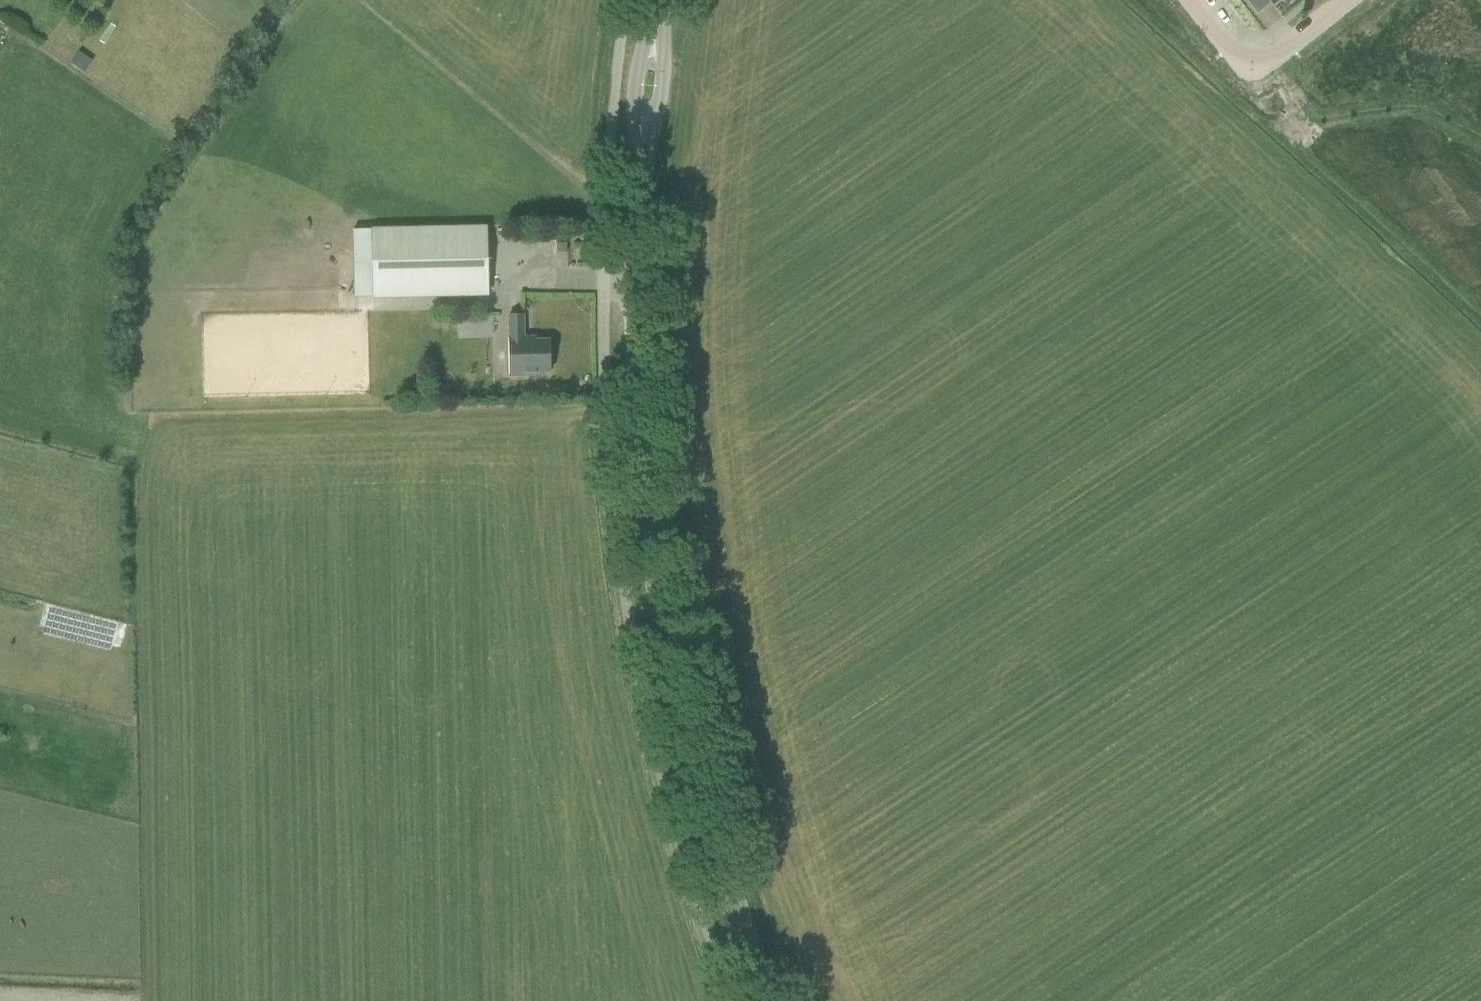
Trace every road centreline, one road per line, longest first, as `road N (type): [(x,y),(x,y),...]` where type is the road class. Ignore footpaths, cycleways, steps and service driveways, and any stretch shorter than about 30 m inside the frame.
road 1 (unclassified): [(768,1000),(717,851),(652,555),(639,349),(642,154)]
road 2 (residential): [(1345,0),(1250,75),(1193,0)]
road 3 (unclassified): [(642,154),(664,67),(655,24)]
road 4 (unclassified): [(655,24),(638,64),(642,154)]

